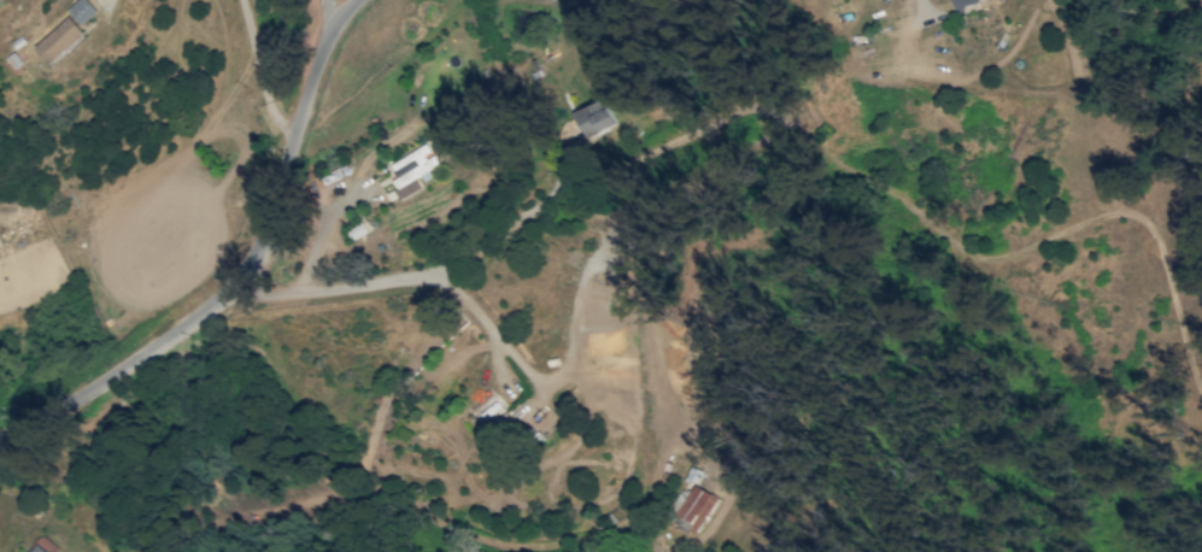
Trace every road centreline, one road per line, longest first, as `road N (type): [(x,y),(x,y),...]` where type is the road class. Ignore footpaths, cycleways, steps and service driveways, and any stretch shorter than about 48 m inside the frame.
road 1 (tertiary): [(0,439),(118,375),(230,287),(257,253),(324,52),(365,0)]

